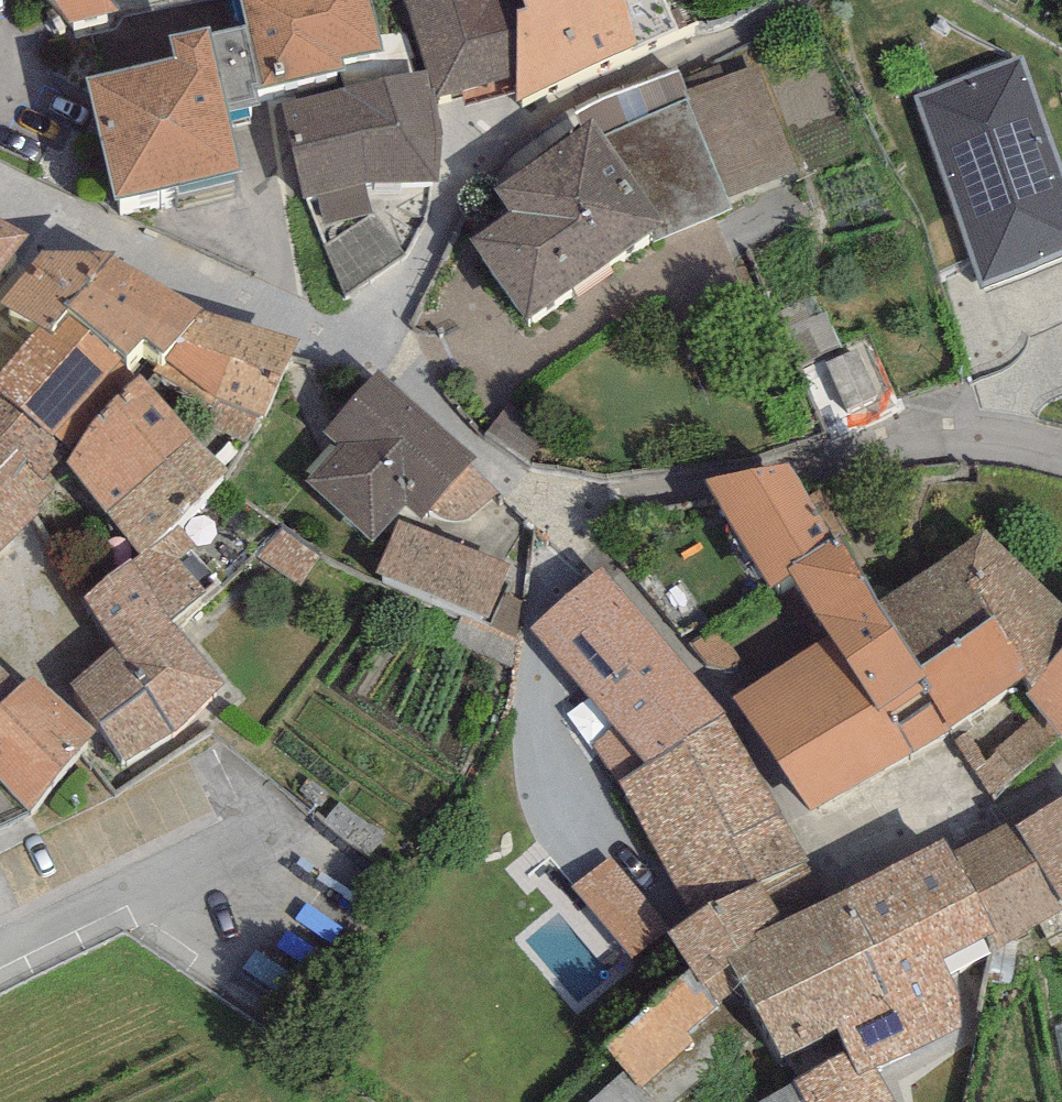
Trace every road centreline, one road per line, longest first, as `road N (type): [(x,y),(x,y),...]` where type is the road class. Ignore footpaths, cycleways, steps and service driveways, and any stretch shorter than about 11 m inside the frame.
road 1 (residential): [(935,838),(835,864),(746,727),(562,522),(366,369)]
road 2 (residential): [(784,0),(730,38),(491,168),(366,369)]
road 3 (residential): [(366,369),(98,255),(0,201)]

